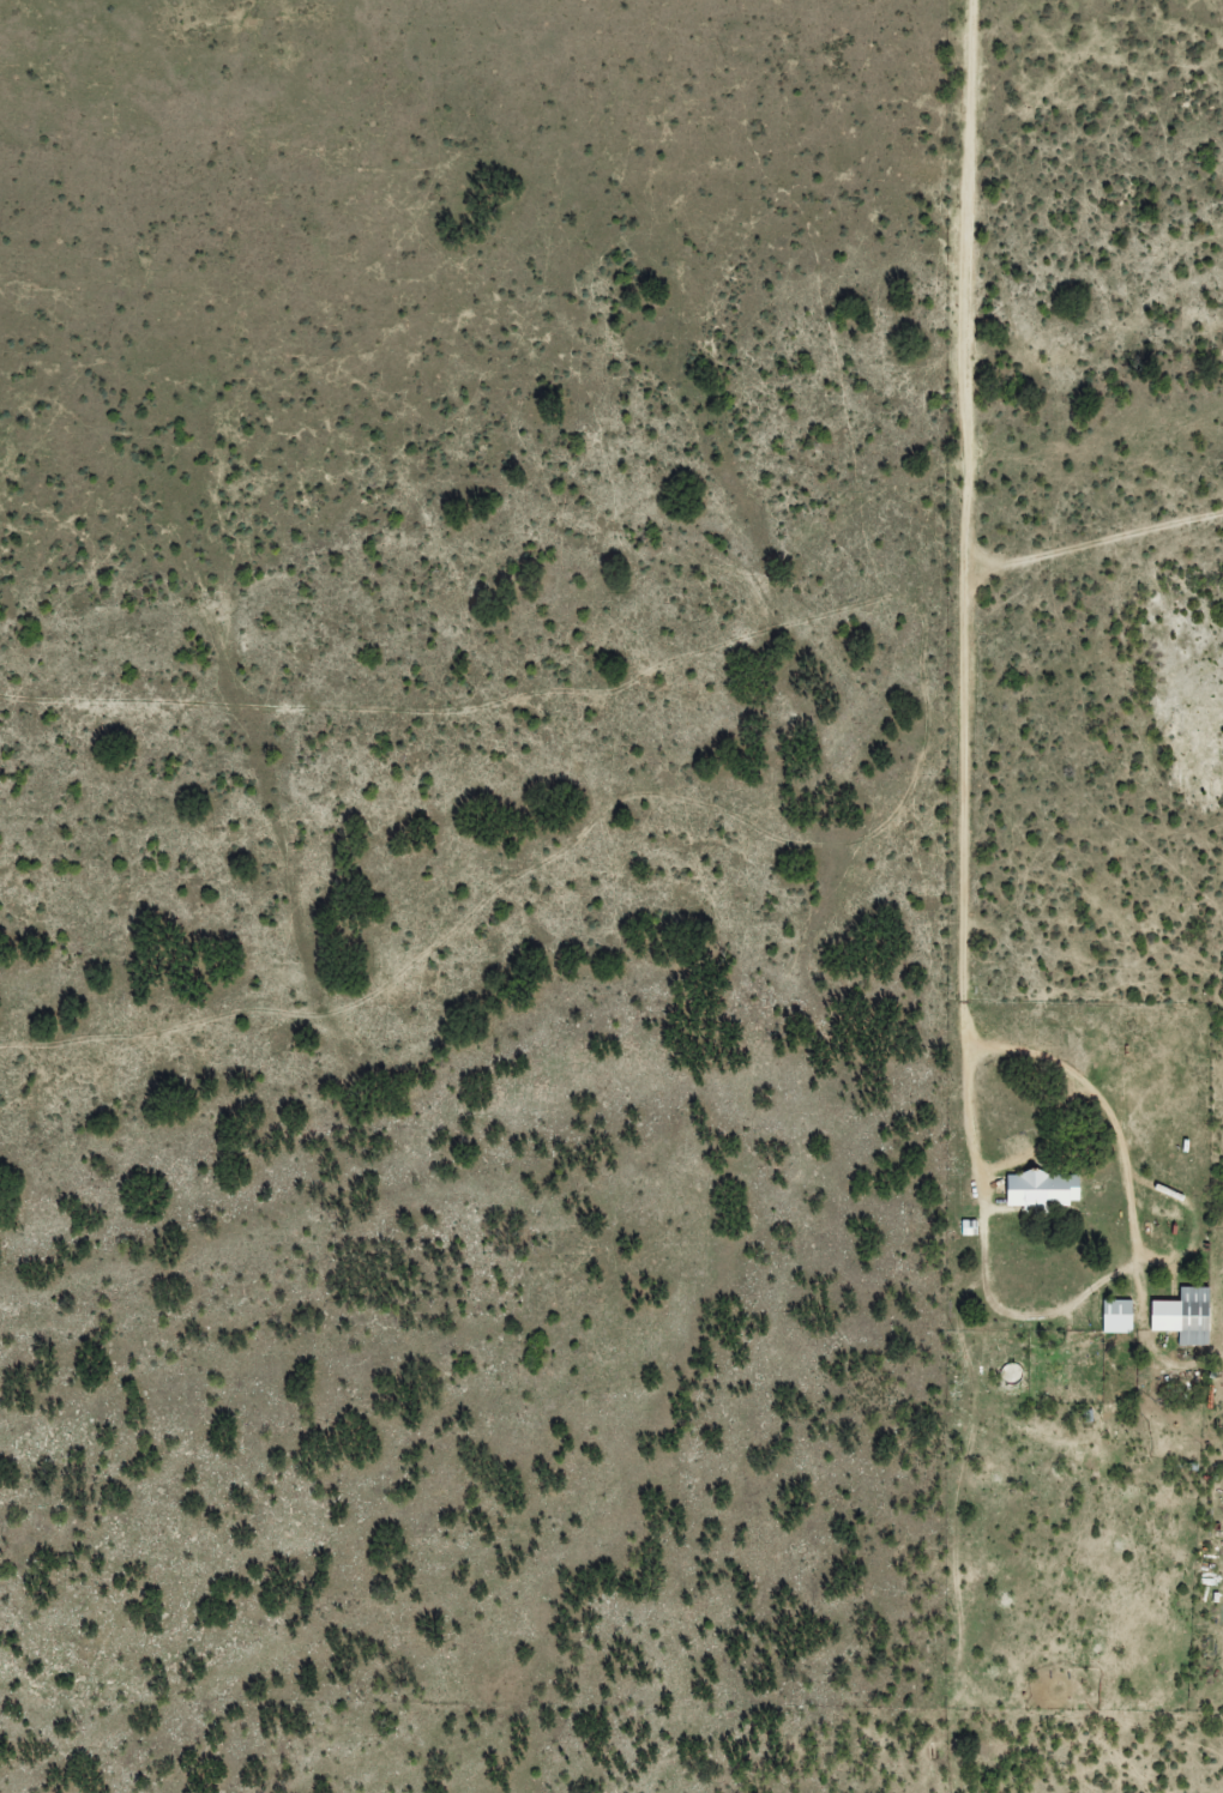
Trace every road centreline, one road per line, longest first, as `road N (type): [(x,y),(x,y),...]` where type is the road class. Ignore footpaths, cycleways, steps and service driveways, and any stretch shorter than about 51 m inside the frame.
road 1 (residential): [(1222,486),(933,580),(838,627),(589,699),(261,717),(0,691)]

